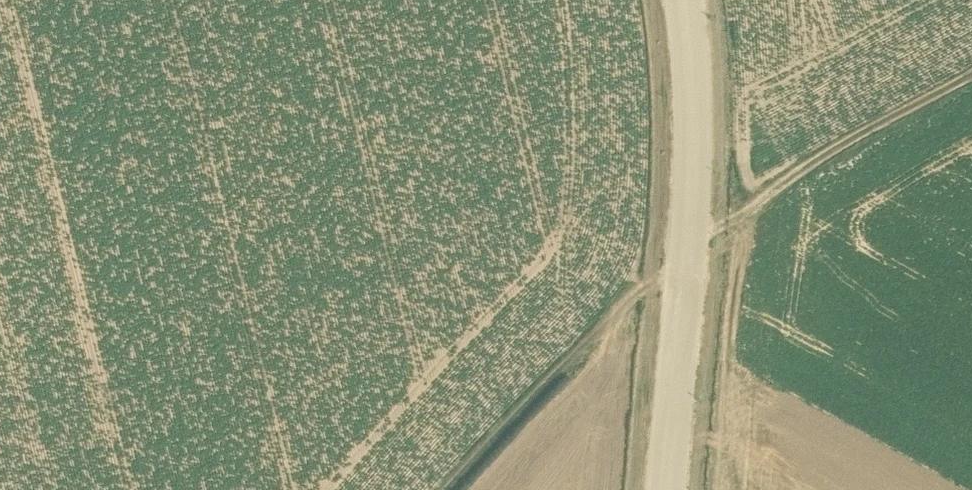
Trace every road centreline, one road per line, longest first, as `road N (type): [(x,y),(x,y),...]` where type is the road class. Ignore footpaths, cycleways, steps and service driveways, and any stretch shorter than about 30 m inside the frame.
road 1 (track): [(971,75),(852,138),(686,251),(582,344),(447,489)]

